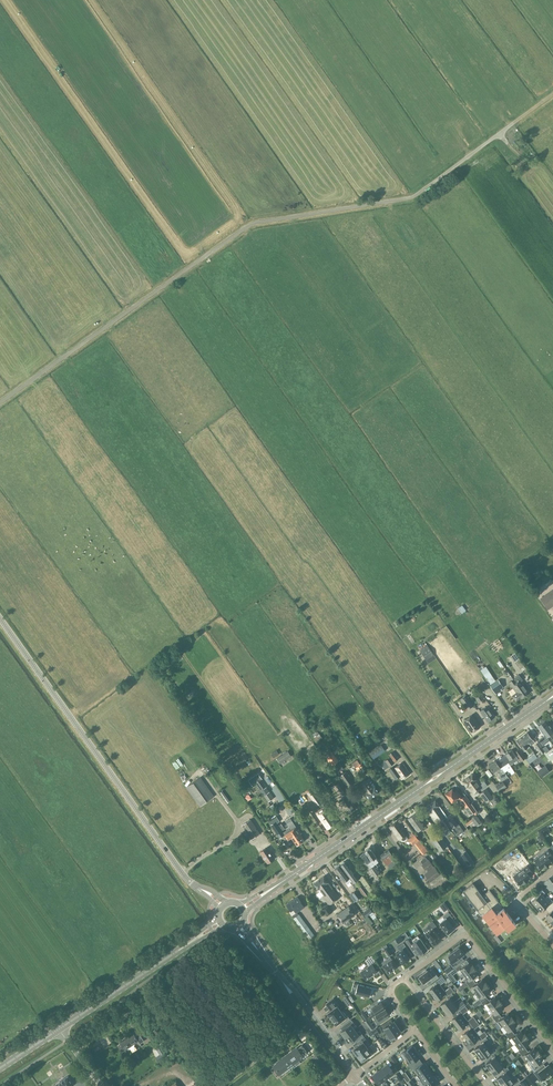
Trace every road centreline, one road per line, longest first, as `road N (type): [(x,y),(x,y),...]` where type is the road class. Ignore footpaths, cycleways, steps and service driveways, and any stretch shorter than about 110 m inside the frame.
road 1 (unclassified): [(0,404),(247,230),(413,197),(512,125)]
road 2 (unclassified): [(196,887),(0,618)]
road 3 (primary): [(281,882),(552,697)]
road 4 (residential): [(552,1049),(465,937),(405,977)]
road 5 (primary): [(58,1030),(184,947)]
road 6 (residential): [(487,1085),(405,977)]

